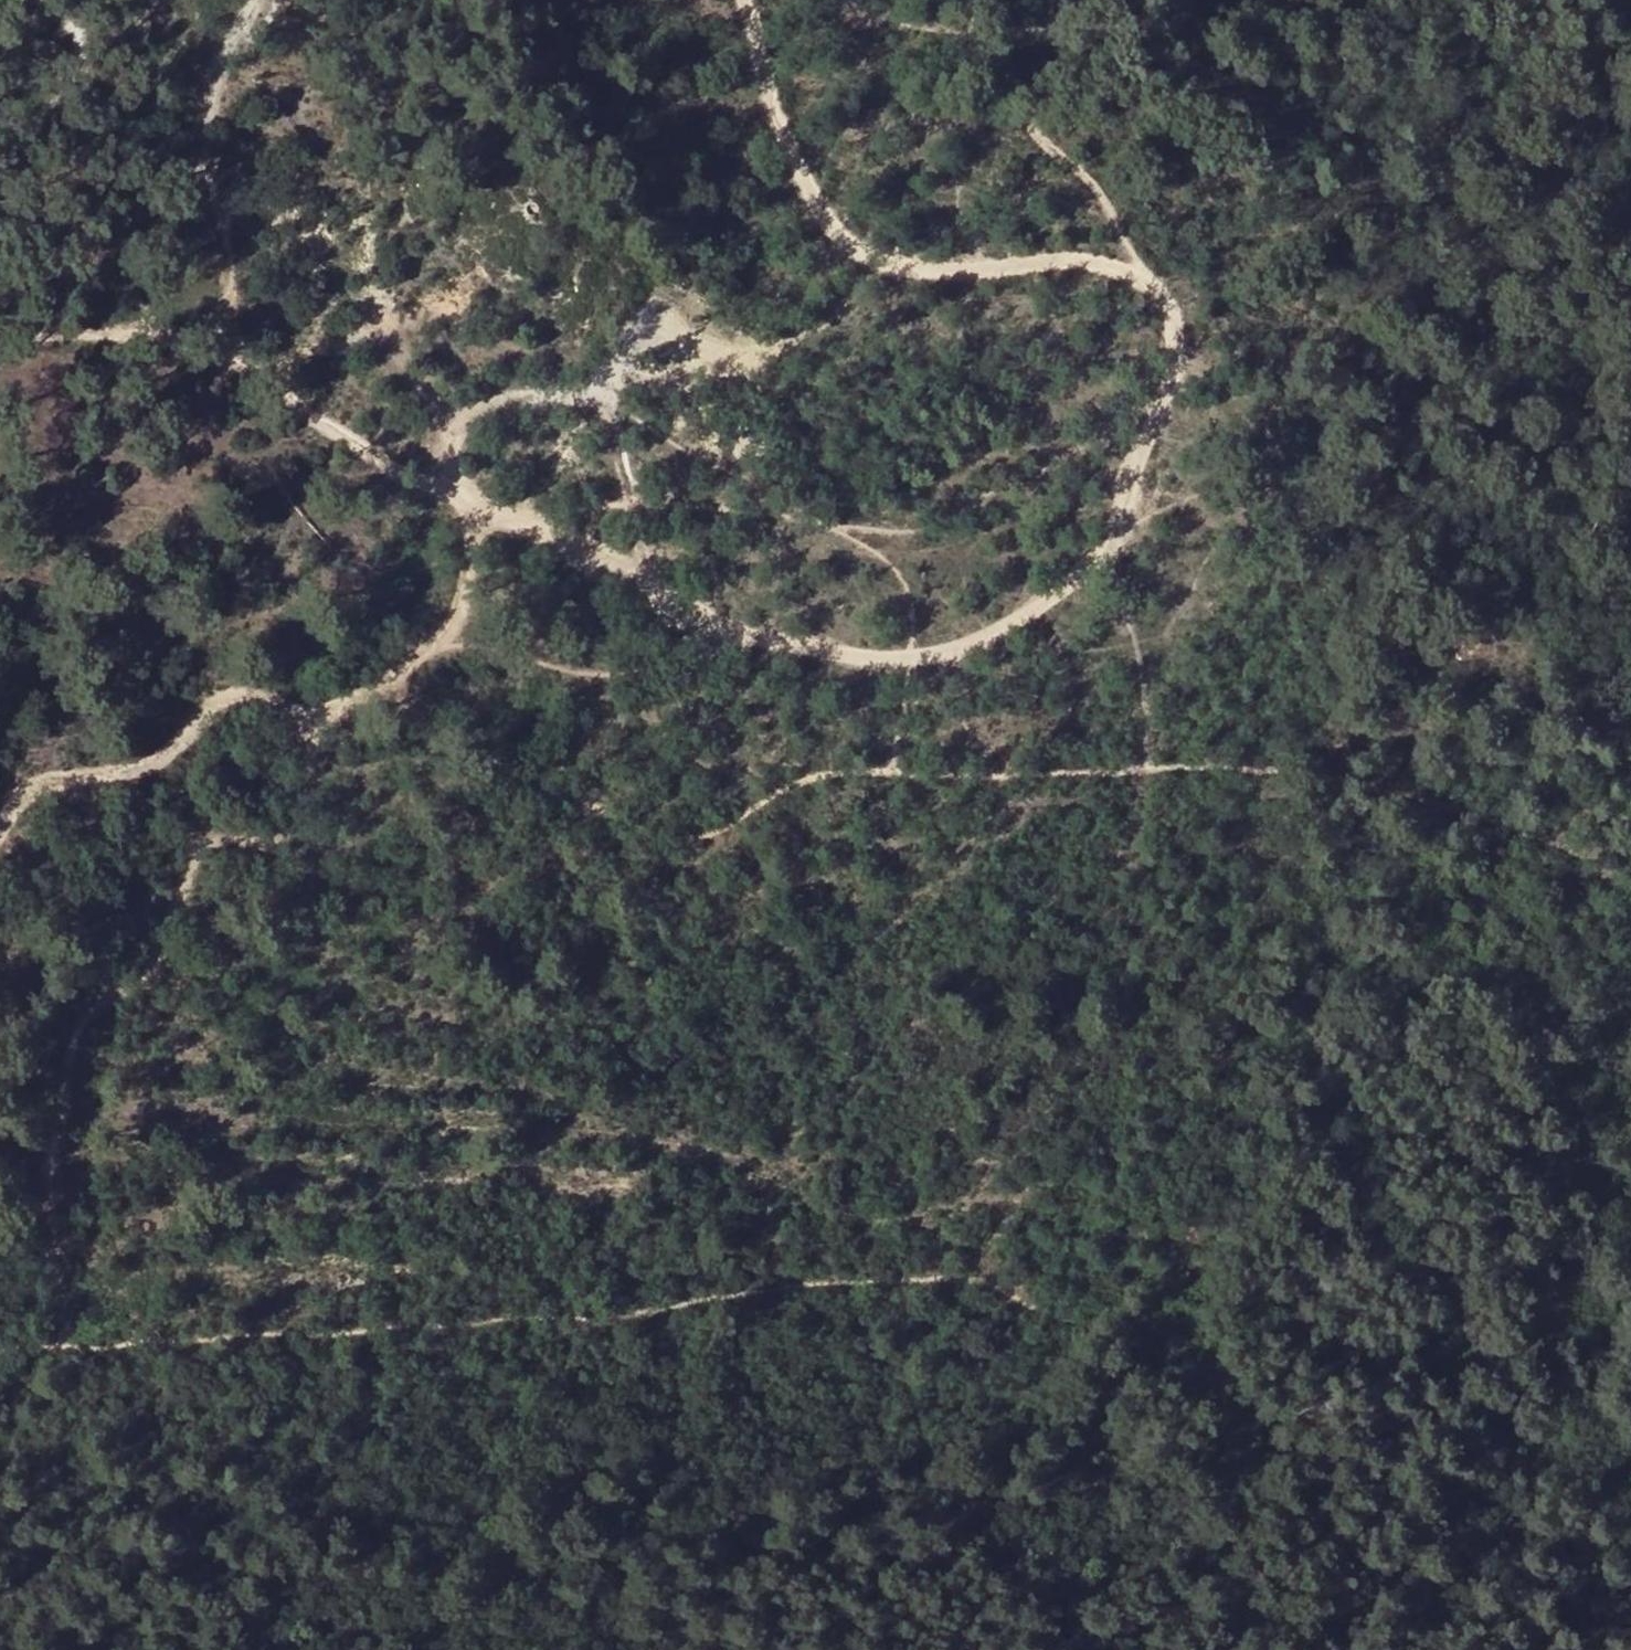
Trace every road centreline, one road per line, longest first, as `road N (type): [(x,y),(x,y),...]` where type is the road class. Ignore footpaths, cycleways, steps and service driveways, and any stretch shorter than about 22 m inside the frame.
road 1 (track): [(745,0),(810,194),(871,261),(937,274),(1090,260),(1148,279),(1176,322),(1109,546),(1028,620),(925,658),(825,656),(719,627),(622,567),(389,466),(244,366),(148,332),(0,340)]
road 2 (track): [(0,819),(35,792),(157,758),(206,704),(321,712),(385,696),(440,638),(466,580),(476,504)]
road 3 (track): [(208,353),(221,310),(222,266),(202,127),(212,80),(259,0)]

